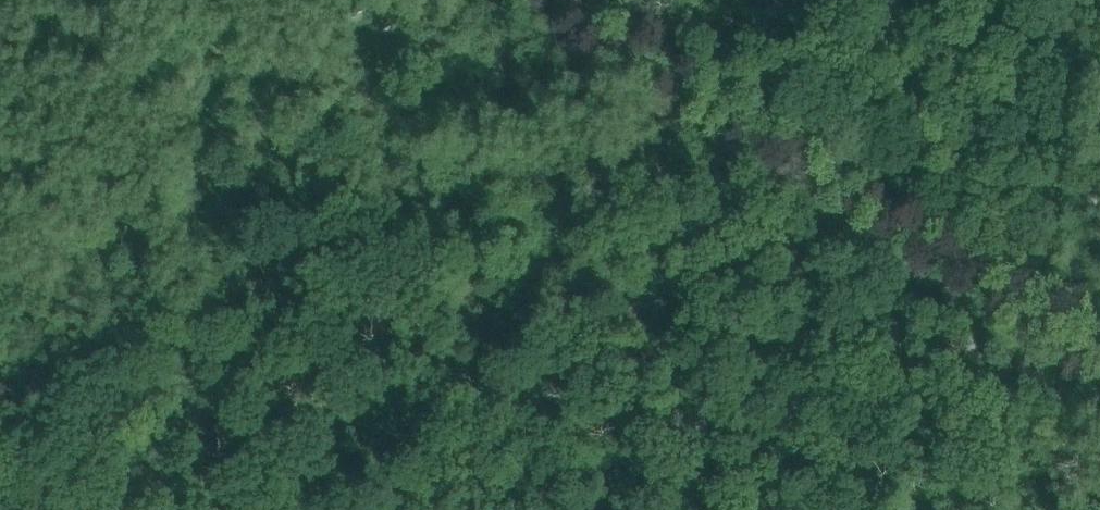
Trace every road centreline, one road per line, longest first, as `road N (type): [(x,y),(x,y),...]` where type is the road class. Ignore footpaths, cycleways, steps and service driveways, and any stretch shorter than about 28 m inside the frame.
road 1 (track): [(1099,356),(565,0)]

